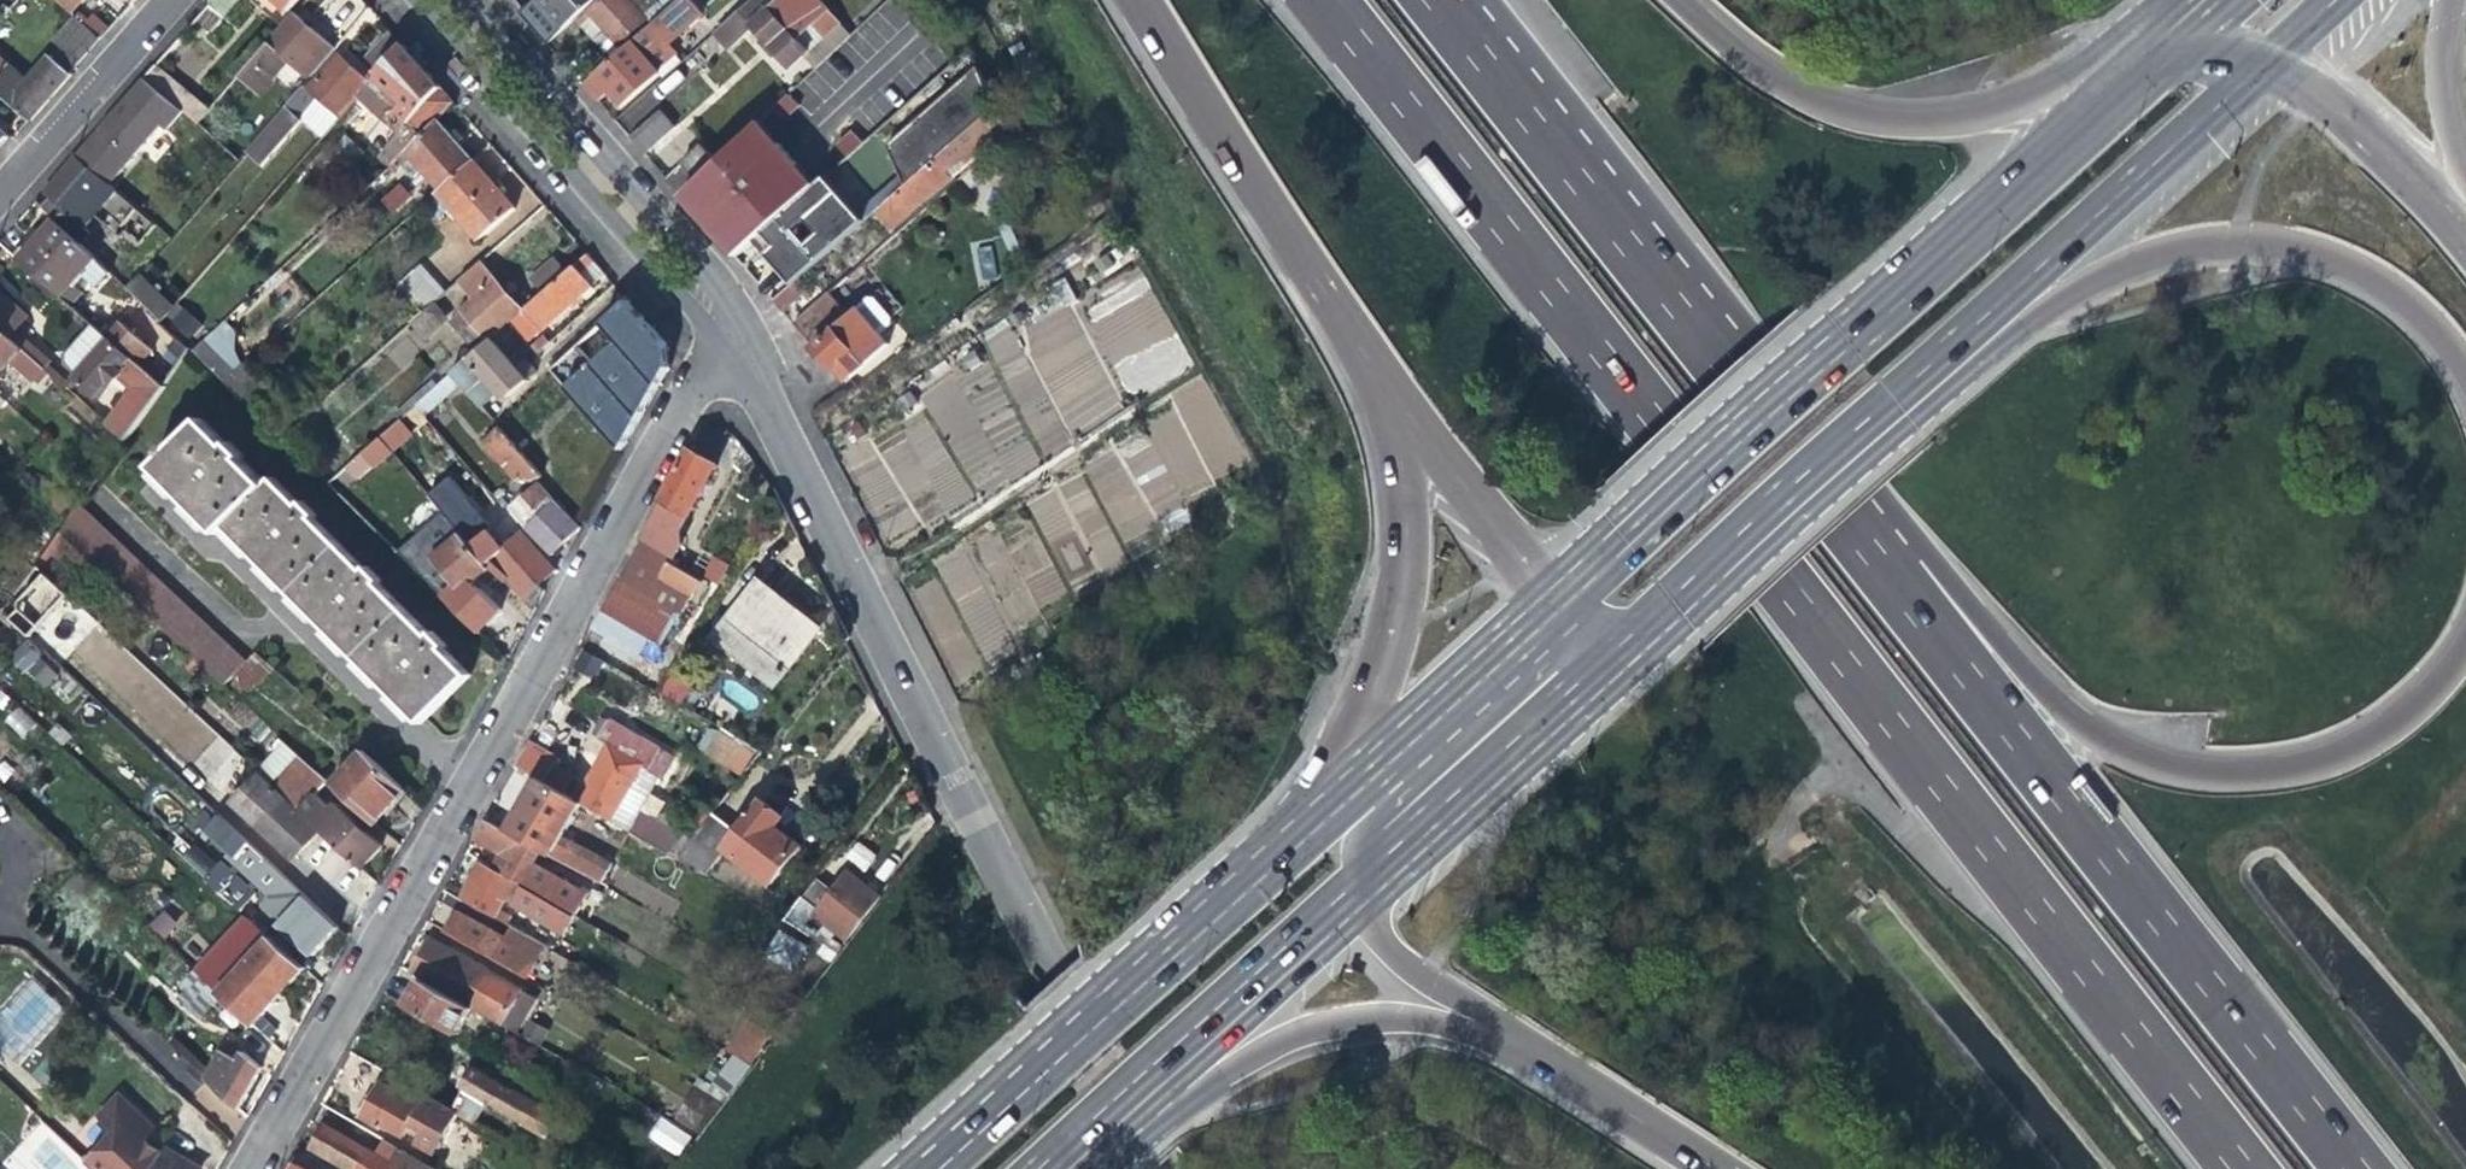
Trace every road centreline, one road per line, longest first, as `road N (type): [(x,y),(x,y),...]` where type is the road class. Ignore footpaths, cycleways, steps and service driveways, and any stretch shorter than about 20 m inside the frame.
road 1 (motorway): [(1326,0),(2247,1168)]
road 2 (unclassified): [(1149,1168),(799,465),(718,324)]
road 3 (primary): [(2191,20),(1559,597)]
road 4 (motorway): [(2362,1168),(1893,574)]
road 5 (motorway): [(1893,574),(1443,0)]
road 6 (motorway): [(2465,619),(2426,682),(2355,740),(2315,758),(2224,773),(2173,767),(2079,723),(1893,574)]
road 7 (motorway): [(1899,397),(2120,260),(2167,245),(2233,240),(2281,246),(2376,285),(2416,315),(2465,383)]
road 8 (motorway): [(2191,20),(2045,95),(1973,117),(1908,120),(1808,98),(1728,51),(1669,0)]
road 9 (motorway): [(1064,1168),(1283,1039),(1355,1021),(1418,1015),(1552,1060)]
road 10 (residential): [(456,783),(718,324)]
road 11 (primary): [(1899,397),(2273,56)]
road 12 (primary): [(1289,844),(934,1168)]
road 13 (motorway): [(1385,393),(1407,519),(1390,635),(1377,688),(1289,844)]
road 14 (motorway): [(1147,0),(1385,393)]
road 15 (residential): [(236,1168),(456,783)]
road 16 (unclassified): [(718,324),(437,0)]
road 17 (primary): [(1049,1168),(1361,886)]
road 18 (primary): [(1613,657),(1899,397)]
road 19 (primary): [(1361,886),(1613,657)]
road 20 (primary): [(1559,597),(1344,794)]
road 21 (motorway): [(1385,393),(1559,597)]
road 22 (motorway): [(1361,886),(1377,929),(1401,961),(1552,1060)]
road 23 (residential): [(170,0),(0,191)]
road 24 (residential): [(294,627),(232,628),(104,503)]
road 25 (residential): [(456,783),(294,627)]
road 26 (motorway): [(2465,244),(2317,87)]
road 27 (motorway): [(1552,1060),(1717,1168)]
road 28 (residential): [(294,627),(151,496)]
road 29 (motorway): [(2465,174),(2438,80),(2445,0)]

